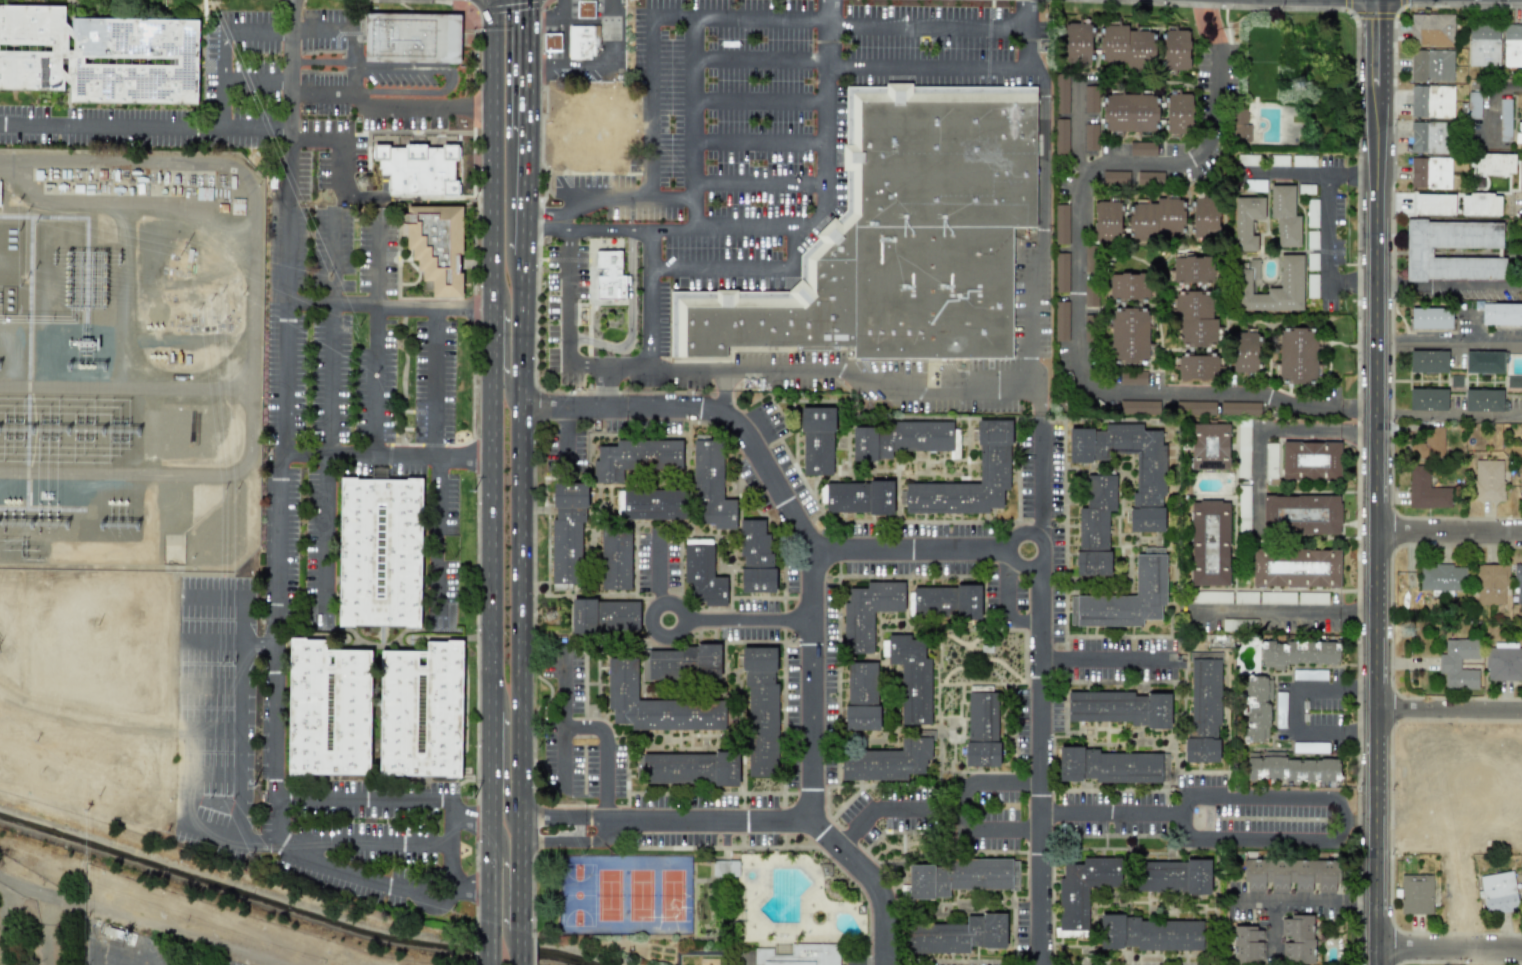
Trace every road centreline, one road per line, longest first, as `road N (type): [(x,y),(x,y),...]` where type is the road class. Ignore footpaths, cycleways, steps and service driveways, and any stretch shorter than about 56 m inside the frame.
road 1 (tertiary): [(1374,964),(1377,0)]
road 2 (residential): [(1374,410),(1301,408),(1265,394),(1109,392),(1079,358),(1077,202),(1099,169),(1150,161),(1328,173)]
road 3 (primary): [(522,891),(526,254)]
road 4 (residential): [(811,820),(811,549),(739,423),(708,409),(605,408)]
road 5 (residential): [(1038,565),(1041,964)]
road 6 (residential): [(884,964),(877,888),(811,820),(608,819)]
road 7 (residential): [(1374,820),(1346,820),(1336,799),(1188,796),(1176,813),(1040,811)]
road 8 (primary): [(495,387),(493,712)]
road 9 (primary): [(497,0),(495,310)]
road 10 (residential): [(810,619),(686,620),(677,605),(662,602),(650,622),(658,635),(672,637),(686,620)]
road 11 (residential): [(1346,820),(1335,841),(1186,839),(1176,813)]
road 12 (residential): [(564,655),(564,726),(598,728),(606,739),(608,819)]
road 13 (residential): [(811,549),(1009,549)]
road 14 (primary): [(493,767),(491,964)]
road 15 (residential): [(1210,169),(1213,0)]
road 16 (residential): [(1374,947),(1521,952)]
road 17 (residential): [(1374,708),(1521,710)]
road 18 (residential): [(1374,531),(1521,531)]
road 19 (primary): [(528,136),(530,0)]
road 20 (residential): [(1041,658),(1166,659)]

